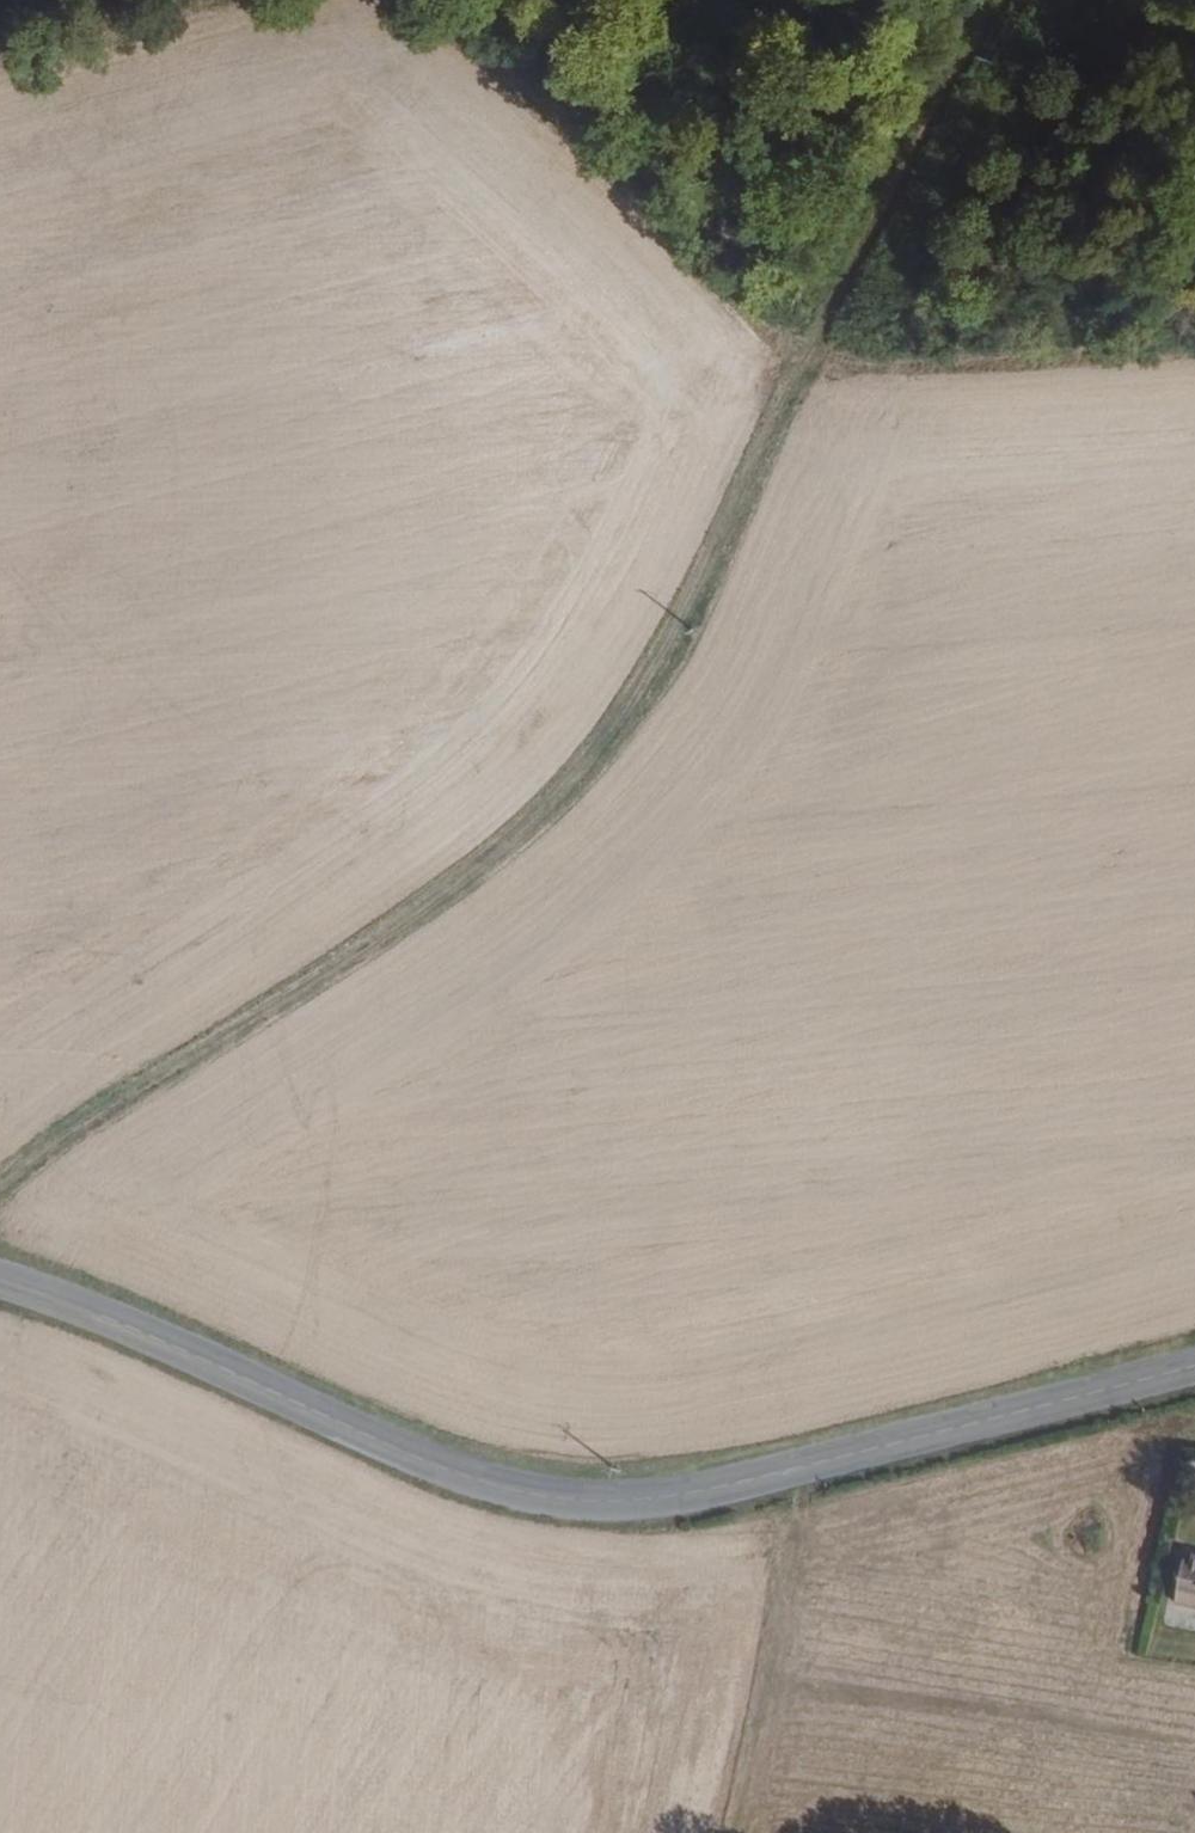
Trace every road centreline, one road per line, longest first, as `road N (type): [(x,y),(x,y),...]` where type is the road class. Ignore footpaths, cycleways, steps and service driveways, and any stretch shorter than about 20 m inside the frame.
road 1 (track): [(0,1189),(25,1162),(472,873),(611,726),(1000,0)]
road 2 (primary): [(0,1280),(203,1361),(457,1477),(529,1497),(597,1504),(736,1487),(1194,1369)]

